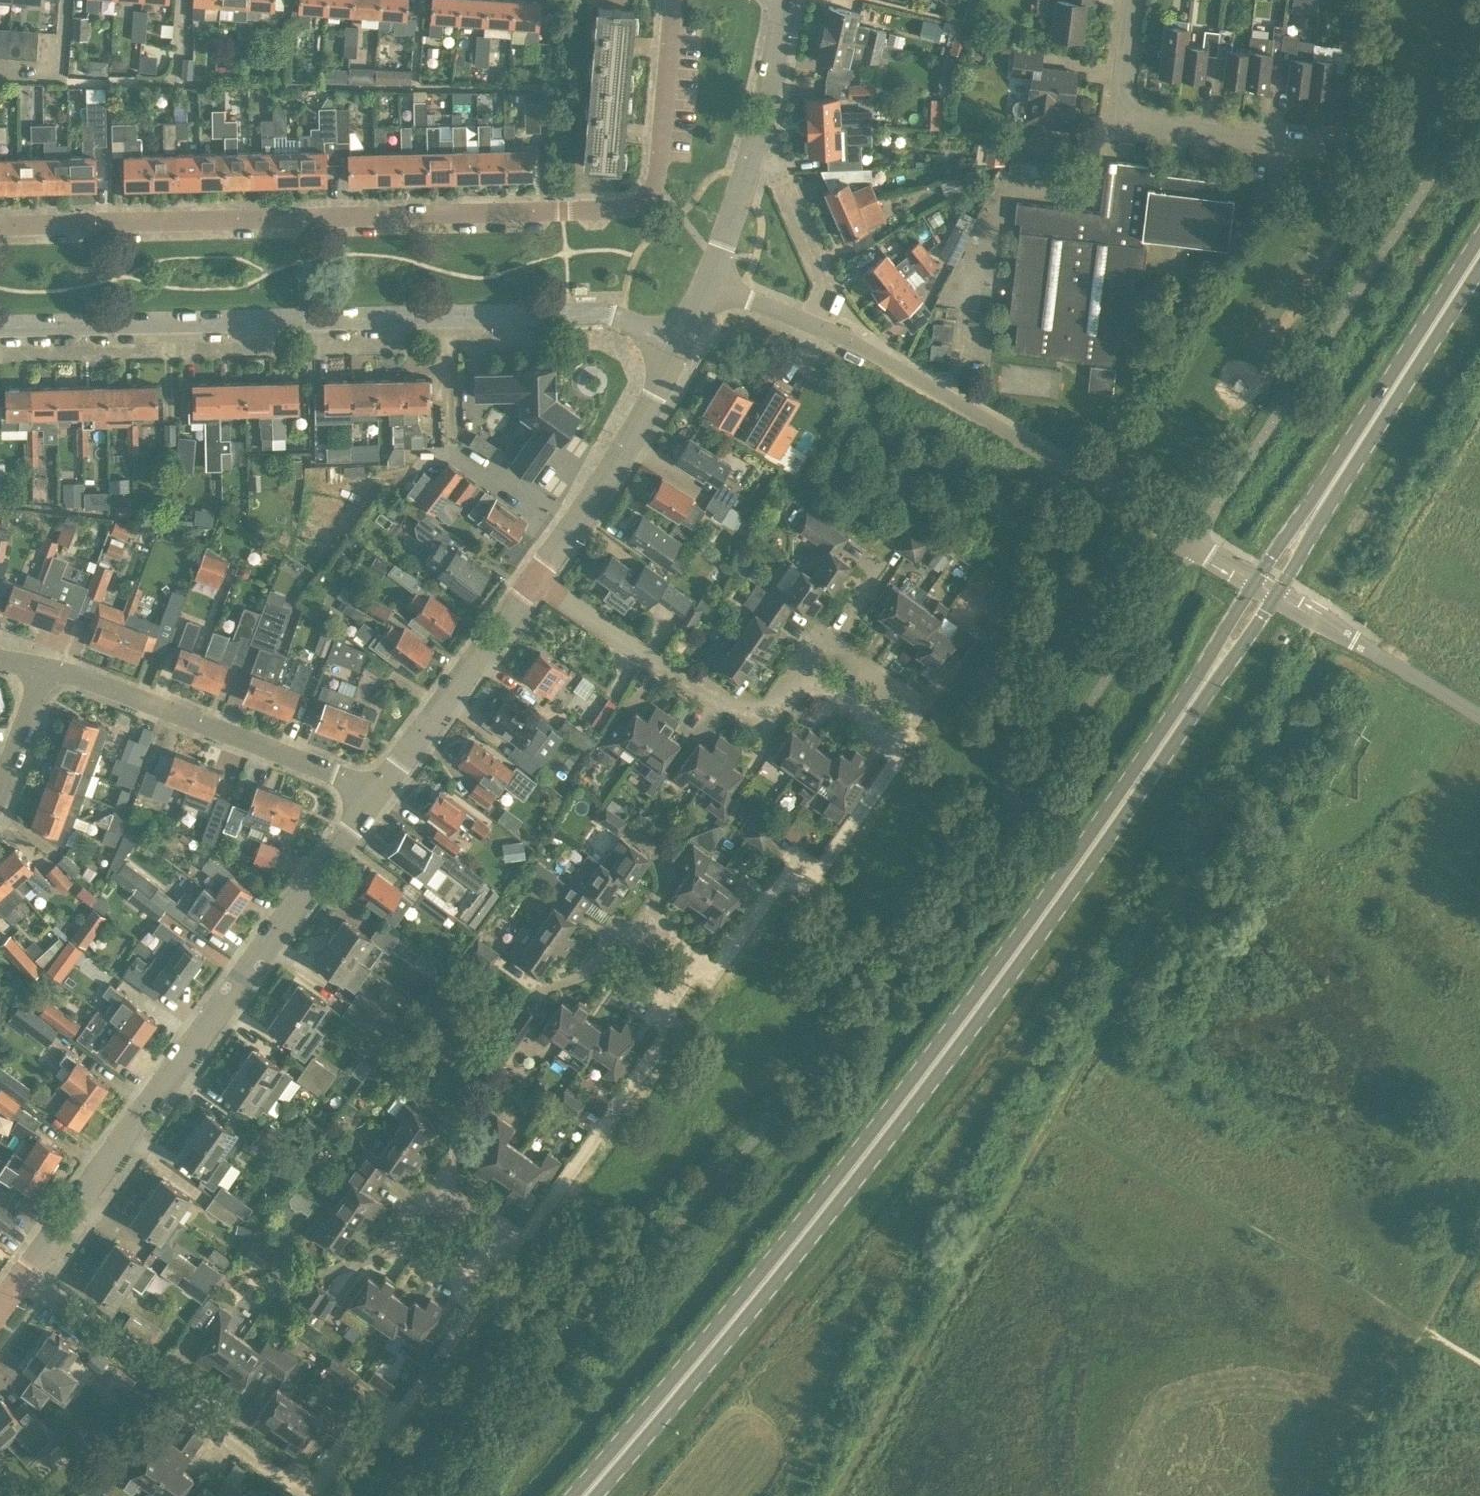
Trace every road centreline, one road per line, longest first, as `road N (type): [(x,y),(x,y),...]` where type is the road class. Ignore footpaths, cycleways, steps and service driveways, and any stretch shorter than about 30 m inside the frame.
road 1 (primary): [(1263,587),(963,1025),(580,1495)]
road 2 (residential): [(0,226),(624,207),(642,201),(657,172),(673,0)]
road 3 (residential): [(0,326),(597,310),(676,344)]
road 4 (residential): [(23,1277),(171,1377),(230,1440),(300,1495),(360,1418),(395,1417),(474,1306),(466,1287)]
road 5 (tertiary): [(23,1277),(378,792)]
road 6 (residential): [(1263,587),(813,326)]
road 7 (residential): [(698,963),(714,974),(779,883),(819,867),(898,755),(893,732),(803,674)]
road 8 (primary): [(1479,249),(1263,587)]
road 9 (residential): [(378,792),(42,664)]
road 10 (residential): [(803,674),(777,709),(738,713),(534,578)]
road 11 (residential): [(503,1236),(524,1237),(668,1033),(666,1006)]
road 12 (tertiary): [(707,283),(739,196),(786,0)]
road 13 (tertiary): [(534,578),(649,405),(676,344)]
road 14 (residential): [(1272,149),(1252,137),(1144,124),(1121,98),(1132,0)]
road 15 (tertiary): [(378,792),(534,578)]
road 16 (unclassified): [(1479,715),(1263,587)]
road 17 (residential): [(503,1236),(435,1189),(400,1241),(466,1287)]
road 18 (residential): [(666,1006),(598,961),(620,927),(644,926),(698,963)]
road 19 (residential): [(782,180),(827,291),(813,326)]
road 20 (residential): [(0,779),(42,664)]

